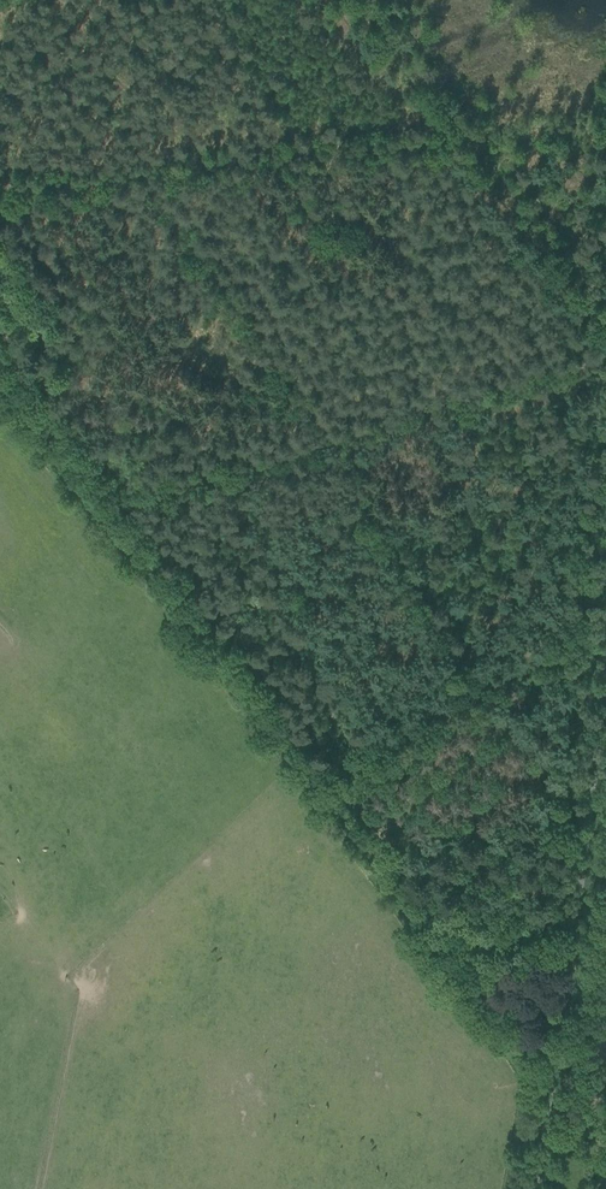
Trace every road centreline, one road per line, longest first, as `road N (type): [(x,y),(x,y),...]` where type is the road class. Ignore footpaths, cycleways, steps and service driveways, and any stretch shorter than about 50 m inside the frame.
road 1 (track): [(494,1188),(514,1096),(508,1053),(0,395)]
road 2 (track): [(0,186),(605,127)]
road 3 (track): [(145,172),(330,436),(468,685)]
road 4 (track): [(87,507),(605,357)]
road 5 (track): [(605,317),(460,141),(361,0)]
road 6 (track): [(304,781),(605,601)]
road 7 (track): [(602,1188),(592,1112),(605,908)]

